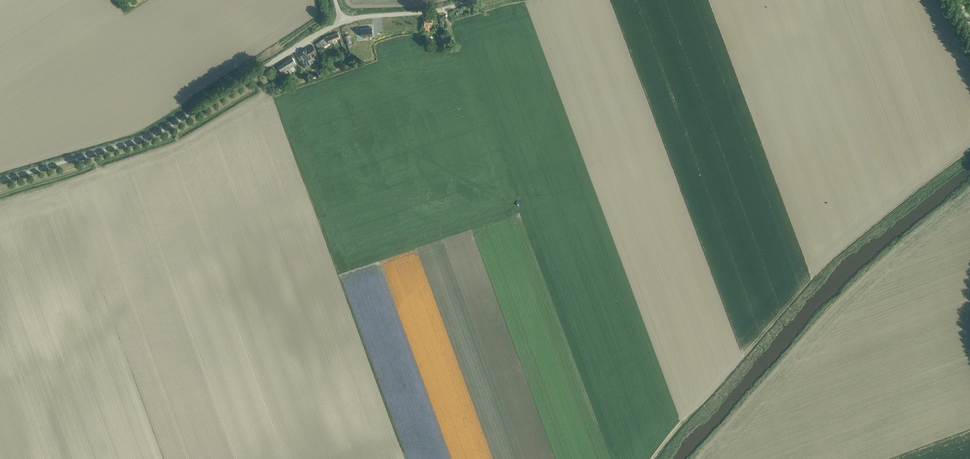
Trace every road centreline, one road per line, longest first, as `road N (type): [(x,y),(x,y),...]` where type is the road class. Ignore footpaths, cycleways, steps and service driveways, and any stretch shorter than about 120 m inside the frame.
road 1 (unclassified): [(0,180),(158,133),(343,22)]
road 2 (unclassified): [(343,22),(475,0)]

